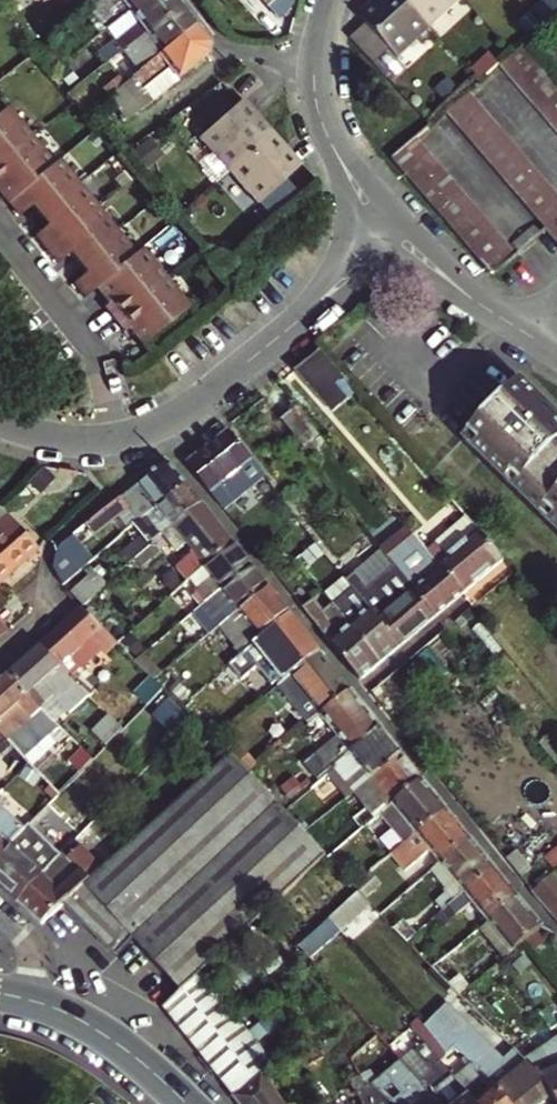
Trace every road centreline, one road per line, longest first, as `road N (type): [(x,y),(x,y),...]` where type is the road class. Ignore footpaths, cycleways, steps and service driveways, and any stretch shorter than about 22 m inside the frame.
road 1 (residential): [(395,233),(321,303),(156,430)]
road 2 (residential): [(156,430),(140,469),(50,550),(41,620),(0,660)]
road 3 (residential): [(331,0),(316,72),(319,108),(338,156),(395,233)]
road 4 (residential): [(0,232),(92,349),(115,440)]
road 5 (tertiary): [(34,999),(112,1039),(187,1103)]
road 6 (residential): [(395,233),(514,326)]

